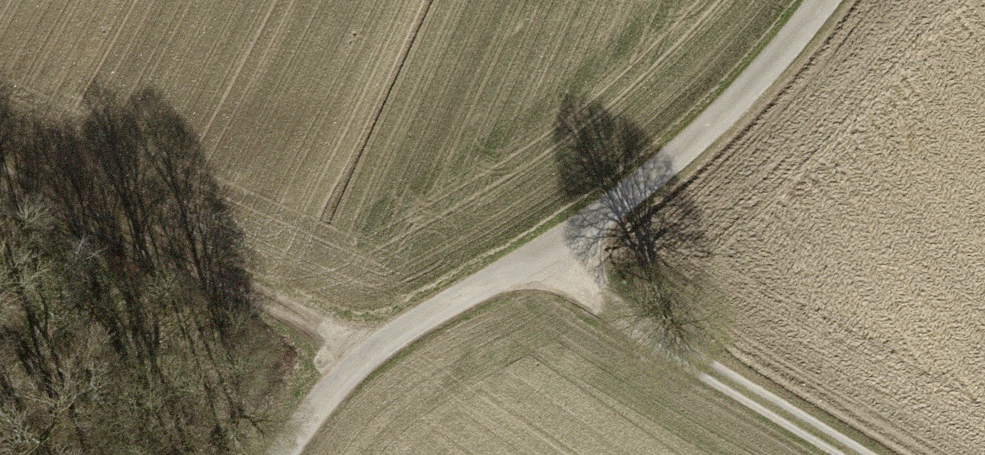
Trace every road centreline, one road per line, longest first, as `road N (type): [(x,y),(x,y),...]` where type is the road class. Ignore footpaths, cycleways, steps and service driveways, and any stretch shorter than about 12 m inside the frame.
road 1 (unclassified): [(827,0),(761,81),(656,177),(552,245),(372,342),(292,454)]
road 2 (track): [(0,169),(372,342)]
road 3 (track): [(848,454),(606,311),(552,245)]

